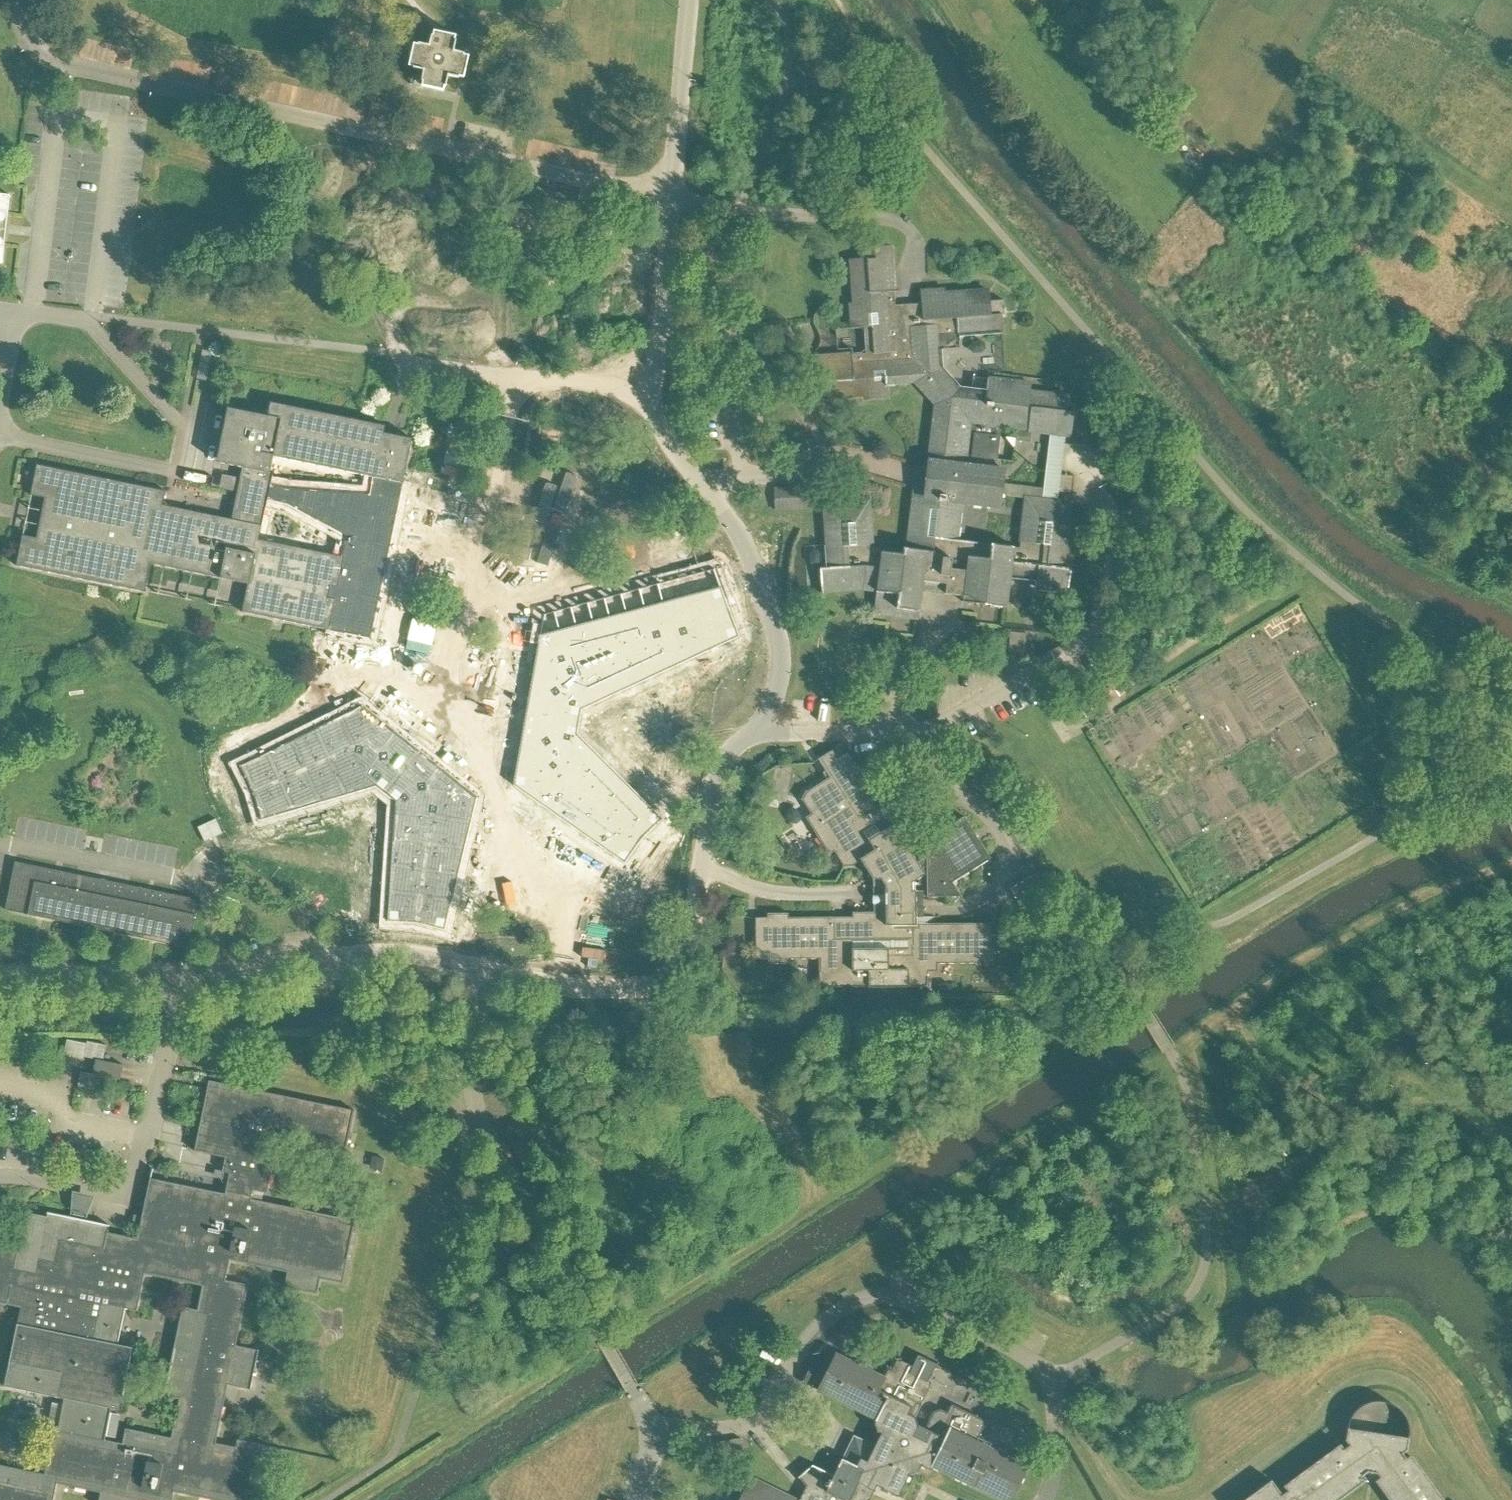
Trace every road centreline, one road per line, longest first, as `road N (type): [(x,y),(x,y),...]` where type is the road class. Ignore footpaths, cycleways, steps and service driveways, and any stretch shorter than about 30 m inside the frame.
road 1 (unclassified): [(650,396),(658,427),(737,528),(759,577),(782,658),(777,702),(762,729),(722,761),(682,965),(665,982),(582,988),(474,966)]
road 2 (residential): [(25,0),(25,34),(36,52),(70,65),(669,197)]
road 3 (residential): [(639,1499),(662,1436),(761,1416),(798,1349),(824,1321),(855,1302),(888,1297),(1035,1364),(1054,1414),(1044,1499)]
road 4 (unclassified): [(0,977),(219,973),(399,951),(474,966)]
road 5 (residential): [(669,197),(740,211),(885,220),(914,235),(915,280)]
road 6 (unclassified): [(0,581),(220,625)]
road 7 (residential): [(669,197),(650,396)]
road 8 (residential): [(688,0),(669,197)]

